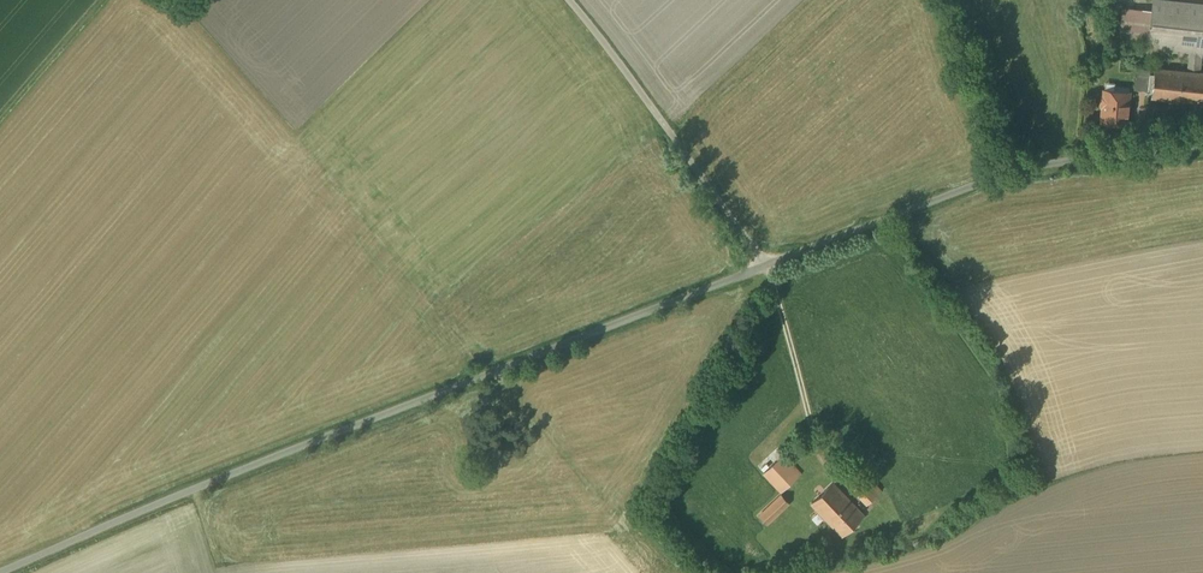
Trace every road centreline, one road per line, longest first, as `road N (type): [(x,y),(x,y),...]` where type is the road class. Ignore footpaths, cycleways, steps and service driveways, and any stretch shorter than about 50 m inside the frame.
road 1 (unclassified): [(764,269),(3,572)]
road 2 (unclassified): [(1202,146),(1016,172),(764,269)]
road 3 (unclassified): [(764,269),(570,0)]
road 4 (track): [(487,376),(687,572)]
road 5 (track): [(0,112),(96,0)]

